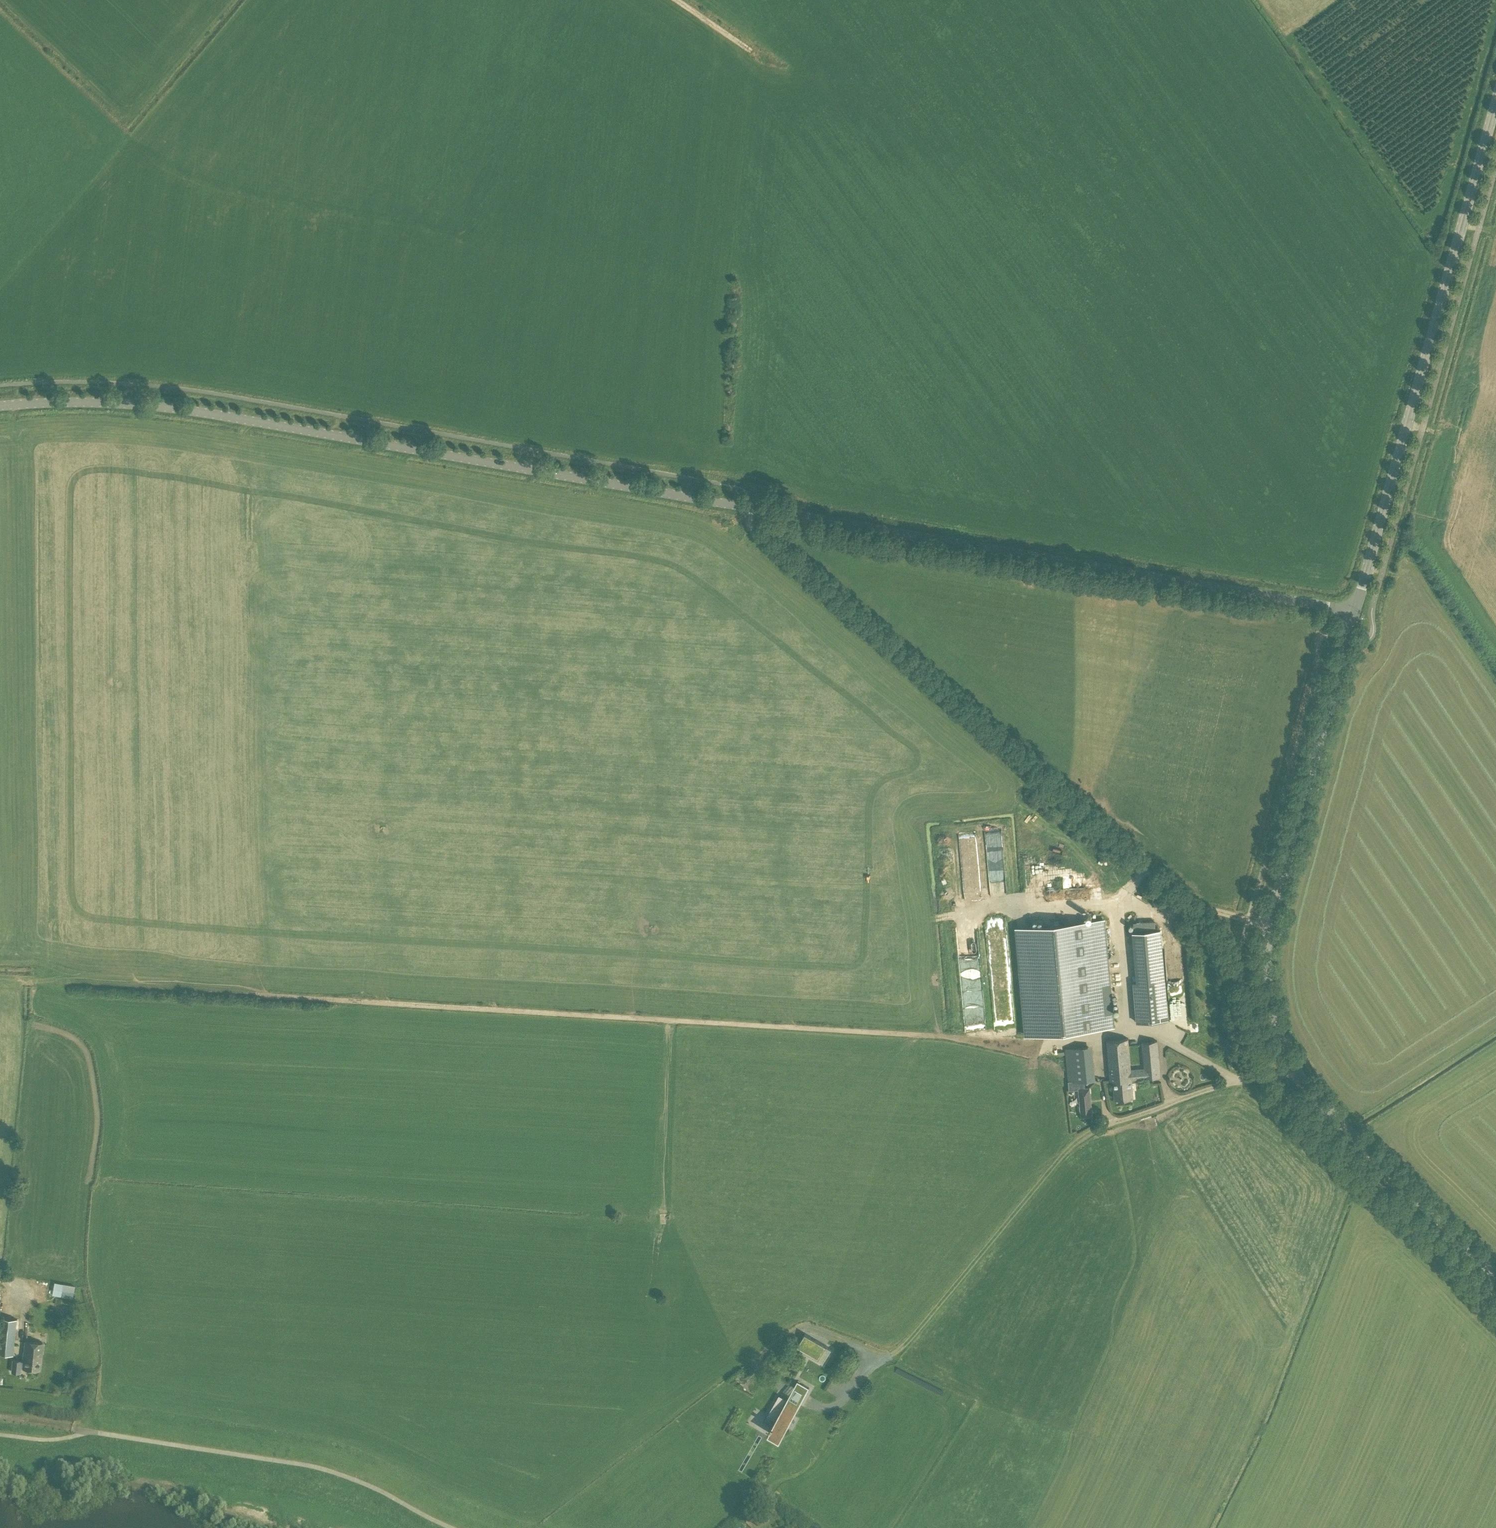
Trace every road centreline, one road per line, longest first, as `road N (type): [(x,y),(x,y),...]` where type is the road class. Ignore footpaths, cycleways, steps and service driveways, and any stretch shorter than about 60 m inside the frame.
road 1 (tertiary): [(0,409),(108,406),(228,418),(1356,614)]
road 2 (tertiary): [(1356,614),(1495,101)]
road 3 (tertiary): [(1292,1071),(1265,1000),(1268,918),(1356,614)]
road 4 (tertiary): [(1495,1283),(1292,1071)]

